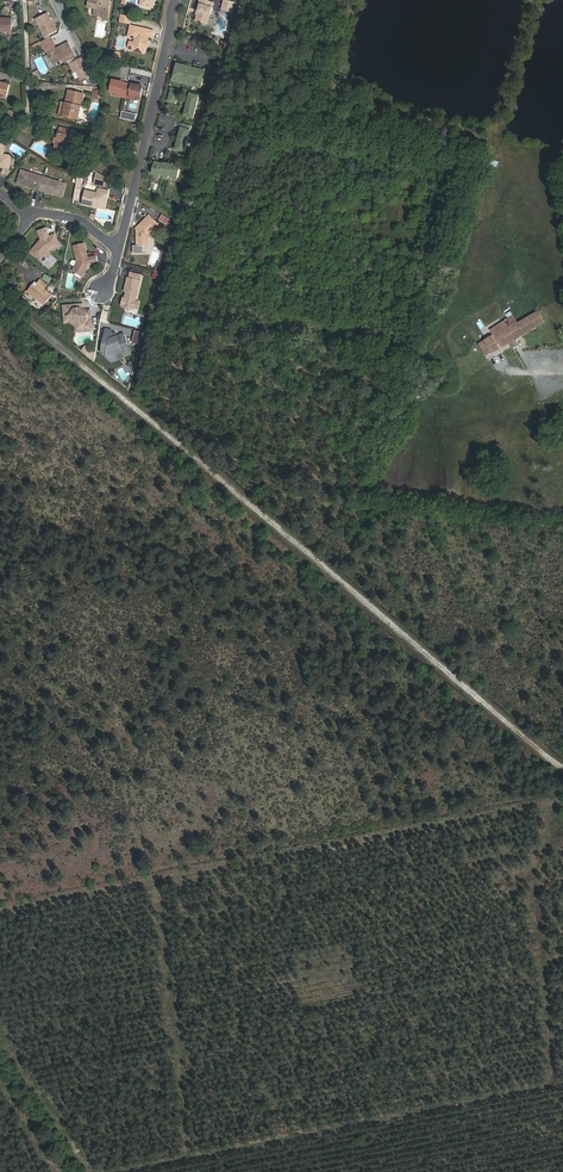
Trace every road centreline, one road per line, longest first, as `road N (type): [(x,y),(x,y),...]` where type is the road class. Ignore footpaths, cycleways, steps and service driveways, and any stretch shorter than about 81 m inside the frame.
road 1 (track): [(562,769),(0,295)]
road 2 (residential): [(120,245),(176,0)]

